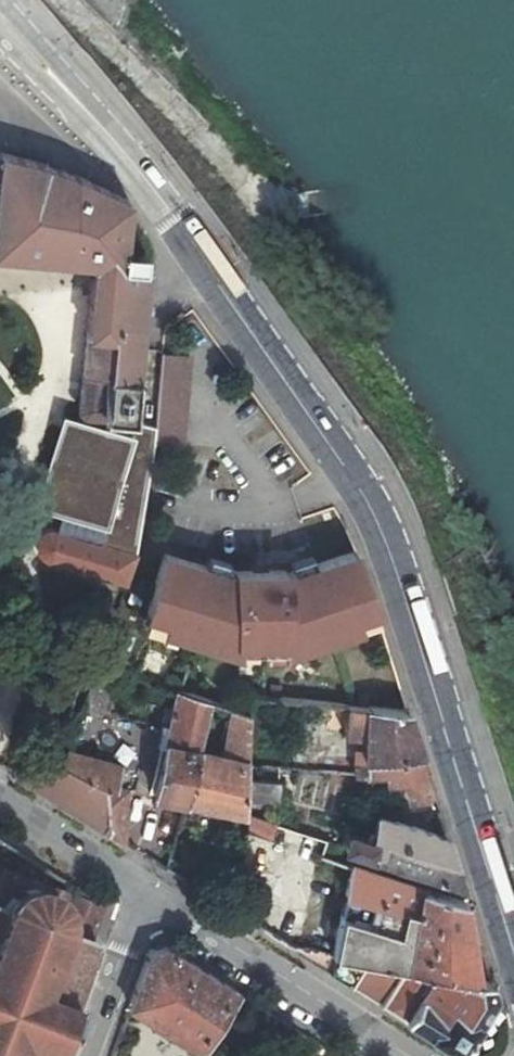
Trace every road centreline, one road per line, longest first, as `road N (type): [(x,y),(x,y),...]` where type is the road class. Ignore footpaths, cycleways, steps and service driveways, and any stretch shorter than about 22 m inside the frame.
road 1 (primary): [(0,52),(144,205),(334,462),(374,537),(513,974)]
road 2 (primary): [(513,910),(372,489),(177,212),(2,0)]
road 3 (residential): [(415,1055),(140,892)]
road 4 (residential): [(82,1055),(140,892)]
road 5 (residential): [(140,892),(0,804)]

